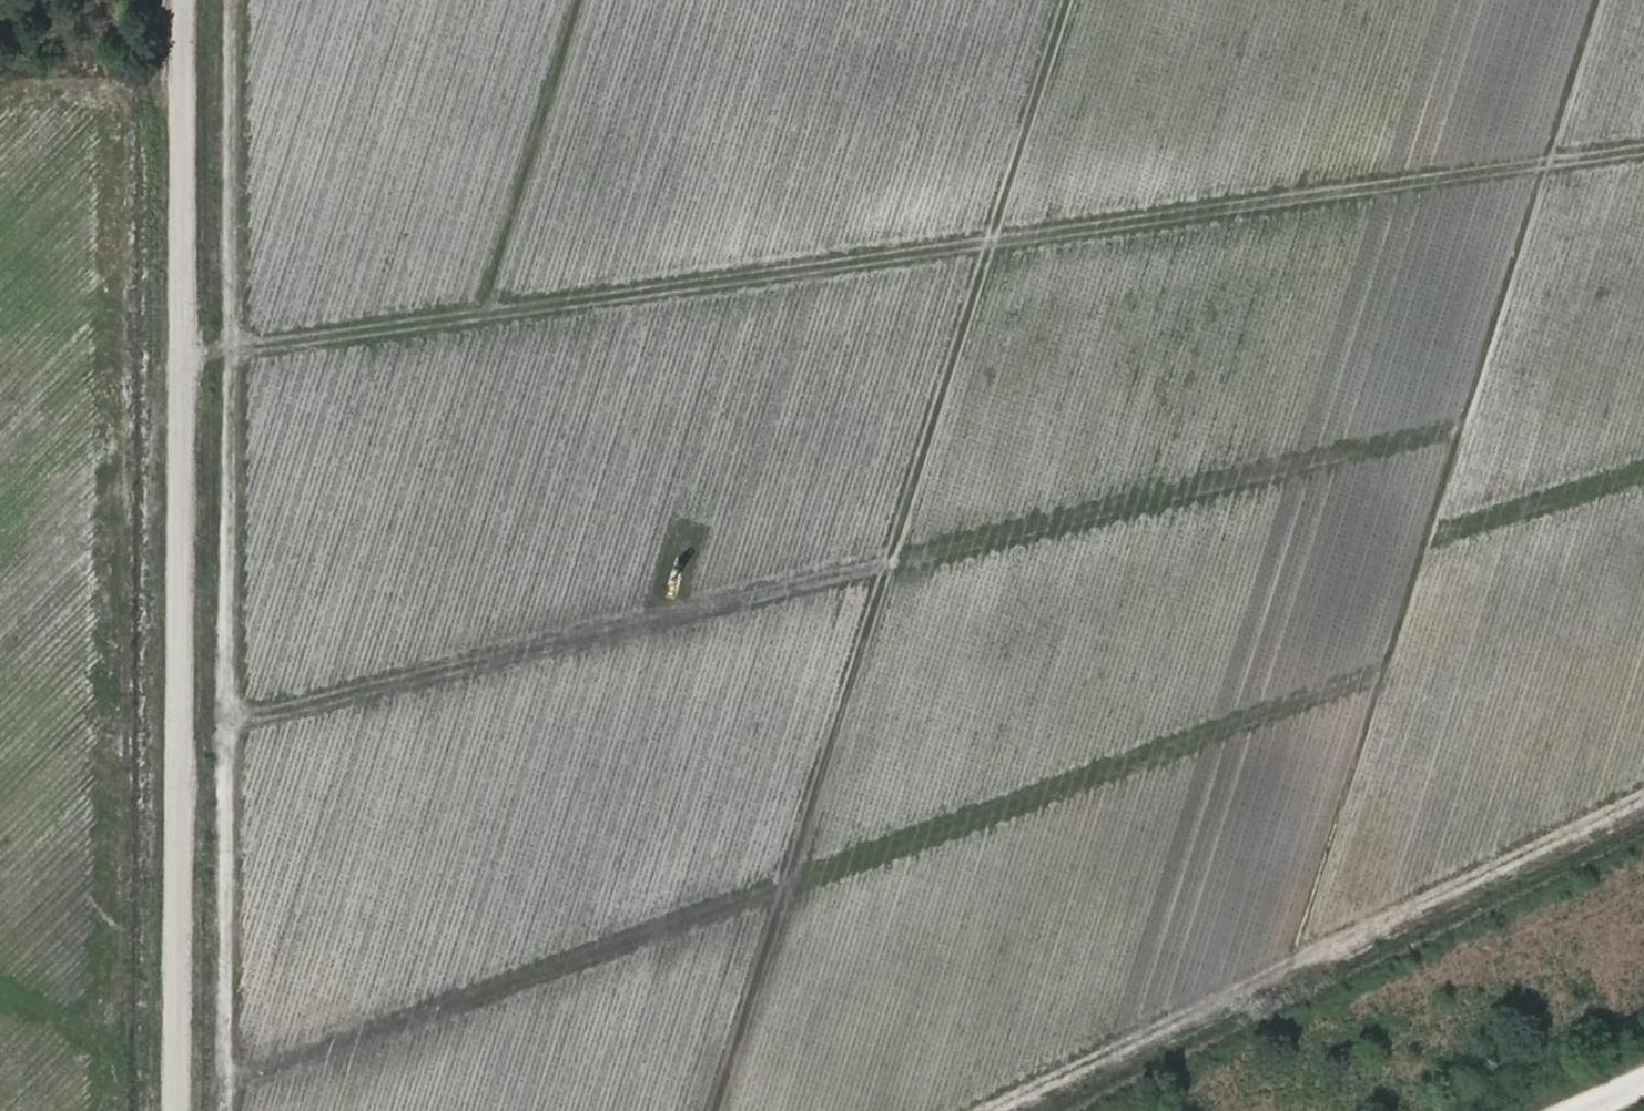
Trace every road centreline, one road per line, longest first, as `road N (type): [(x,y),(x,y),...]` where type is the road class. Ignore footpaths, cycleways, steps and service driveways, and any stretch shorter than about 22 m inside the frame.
road 1 (track): [(185,361),(1643,153)]
road 2 (track): [(184,730),(895,553),(1469,430)]
road 3 (track): [(189,1110),(787,886),(1394,674)]
road 4 (track): [(1070,0),(715,1110)]
road 5 (track): [(181,1110),(181,0)]
road 6 (track): [(1602,0),(1286,1020)]
road 7 (track): [(1643,848),(1096,1110)]
road 8 (track): [(584,0),(488,318)]
road 9 (track): [(1440,523),(1643,461)]

